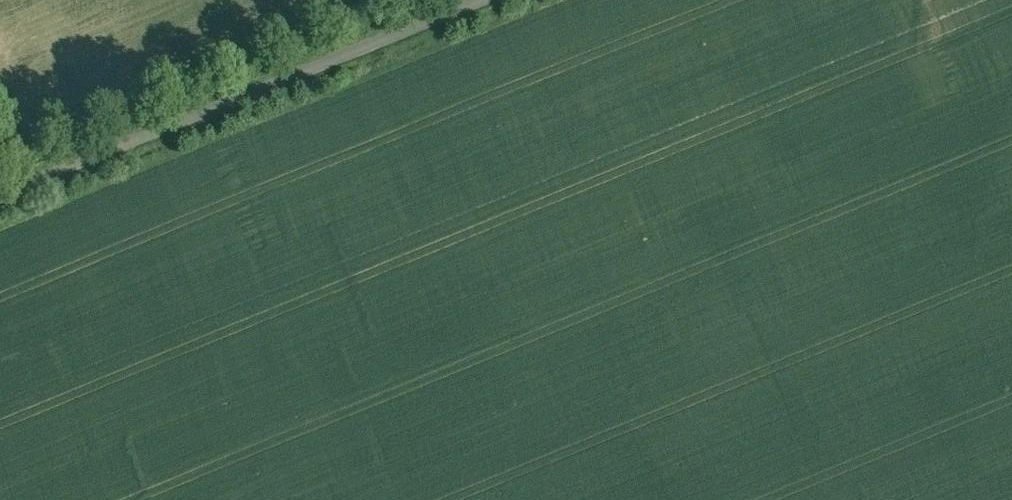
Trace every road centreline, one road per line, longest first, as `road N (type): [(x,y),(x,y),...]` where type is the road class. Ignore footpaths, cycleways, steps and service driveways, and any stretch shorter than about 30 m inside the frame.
road 1 (unclassified): [(472,0),(0,192)]

